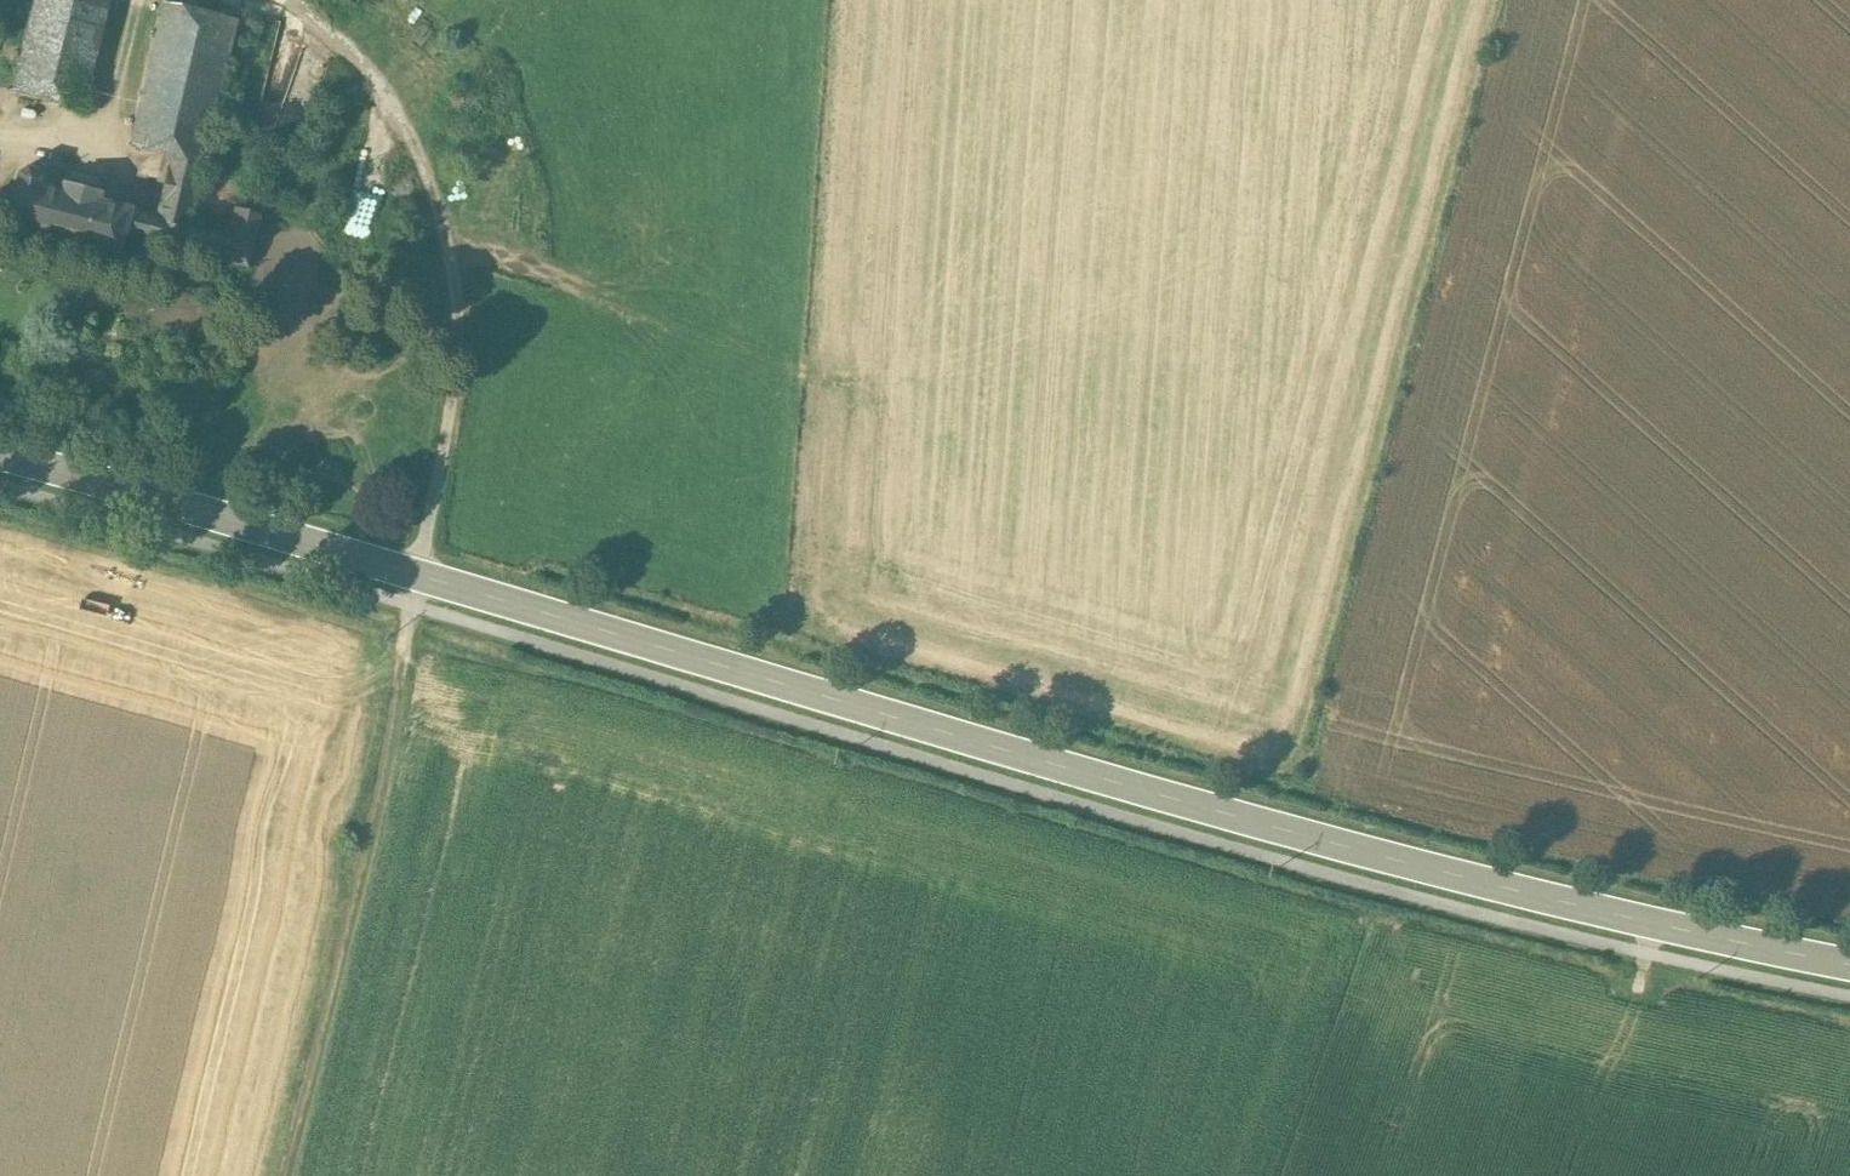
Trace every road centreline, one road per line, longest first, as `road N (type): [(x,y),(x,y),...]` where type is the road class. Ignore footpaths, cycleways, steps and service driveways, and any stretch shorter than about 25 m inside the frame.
road 1 (tertiary): [(1849,965),(1750,947),(1152,793),(0,457)]

